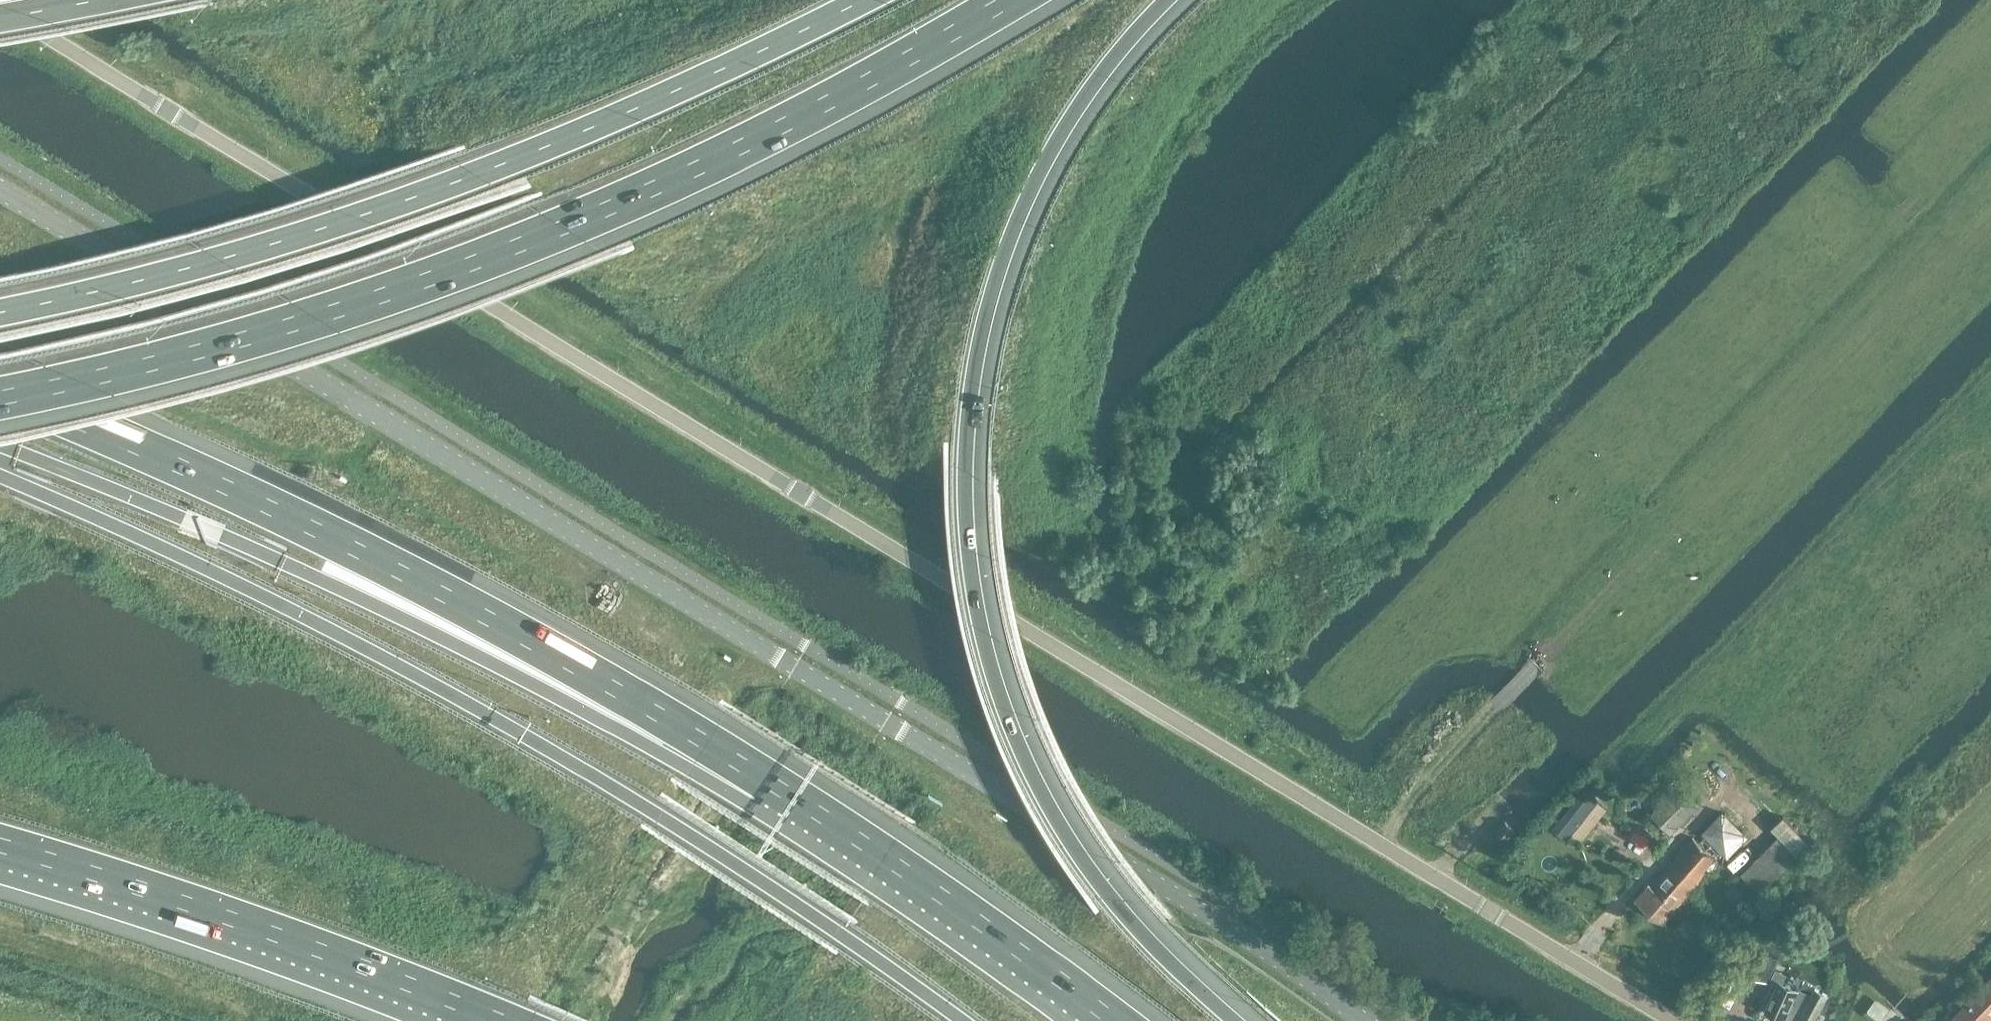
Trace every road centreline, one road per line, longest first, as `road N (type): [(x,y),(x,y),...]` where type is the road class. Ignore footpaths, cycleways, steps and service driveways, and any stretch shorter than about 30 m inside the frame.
road 1 (tertiary): [(0,9),(1591,973)]
road 2 (secondary): [(1366,1020),(1165,889),(0,191)]
road 3 (motorway): [(1244,1020),(1121,899),(1076,838),(999,678),(971,522),(983,346),(1022,220),(1089,94),(1169,0)]
road 4 (motorway): [(0,475),(243,584),(500,719),(661,815),(958,1020)]
road 5 (motorway): [(0,395),(261,333),(564,226),(828,102),(1007,0)]
road 6 (motorway): [(0,314),(159,279),(478,174),(674,91),(852,0)]
road 7 (motorway): [(770,783),(352,548),(0,391)]
road 8 (motorway): [(770,783),(690,770),(420,627),(0,444)]
road 9 (motorway): [(0,845),(234,919),(501,1020)]
road 10 (motorway): [(1116,1020),(770,783)]

